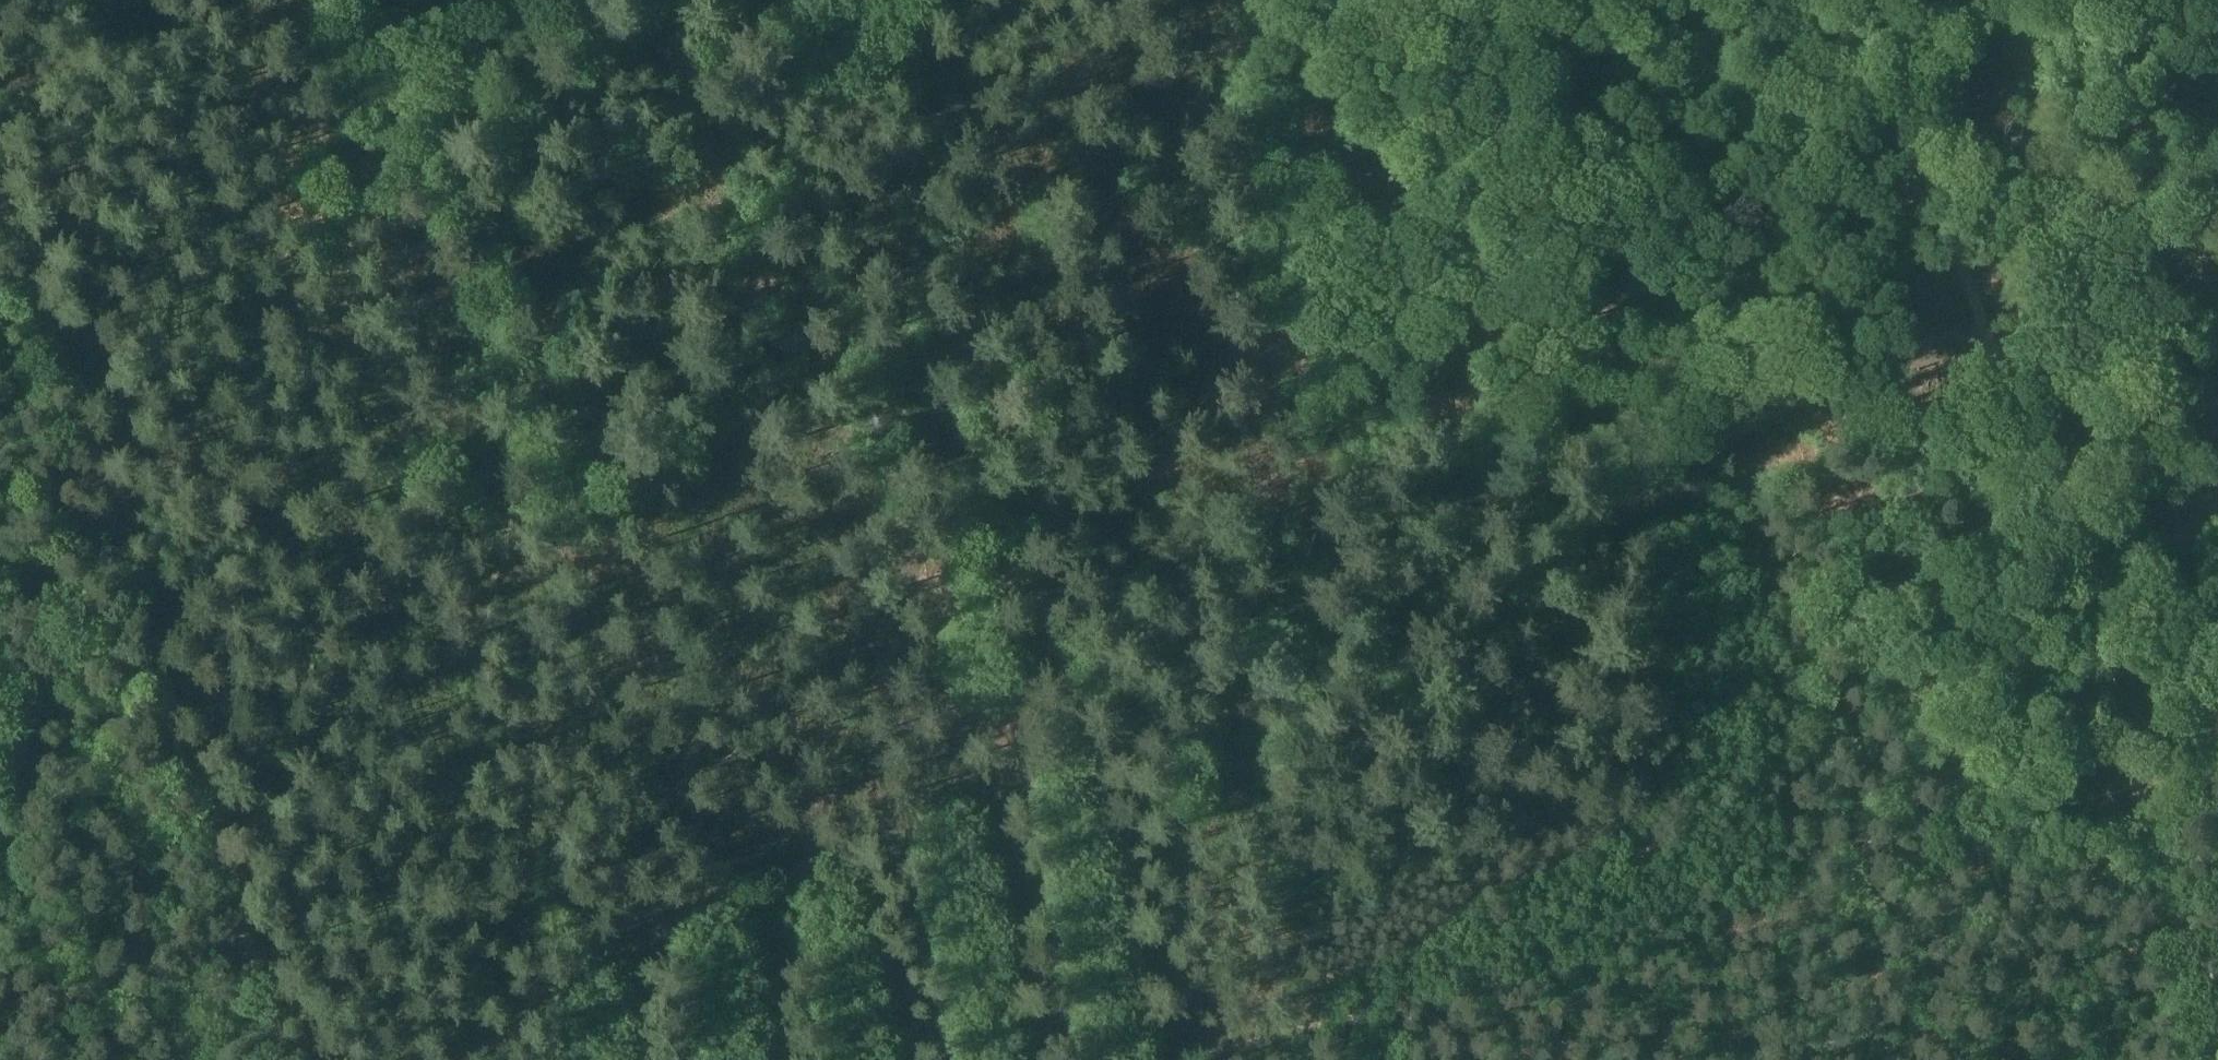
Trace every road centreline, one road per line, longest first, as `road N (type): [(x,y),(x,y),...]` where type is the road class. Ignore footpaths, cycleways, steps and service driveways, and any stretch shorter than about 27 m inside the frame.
road 1 (track): [(2214,1002),(1985,333)]
road 2 (track): [(1985,333),(1867,0)]

